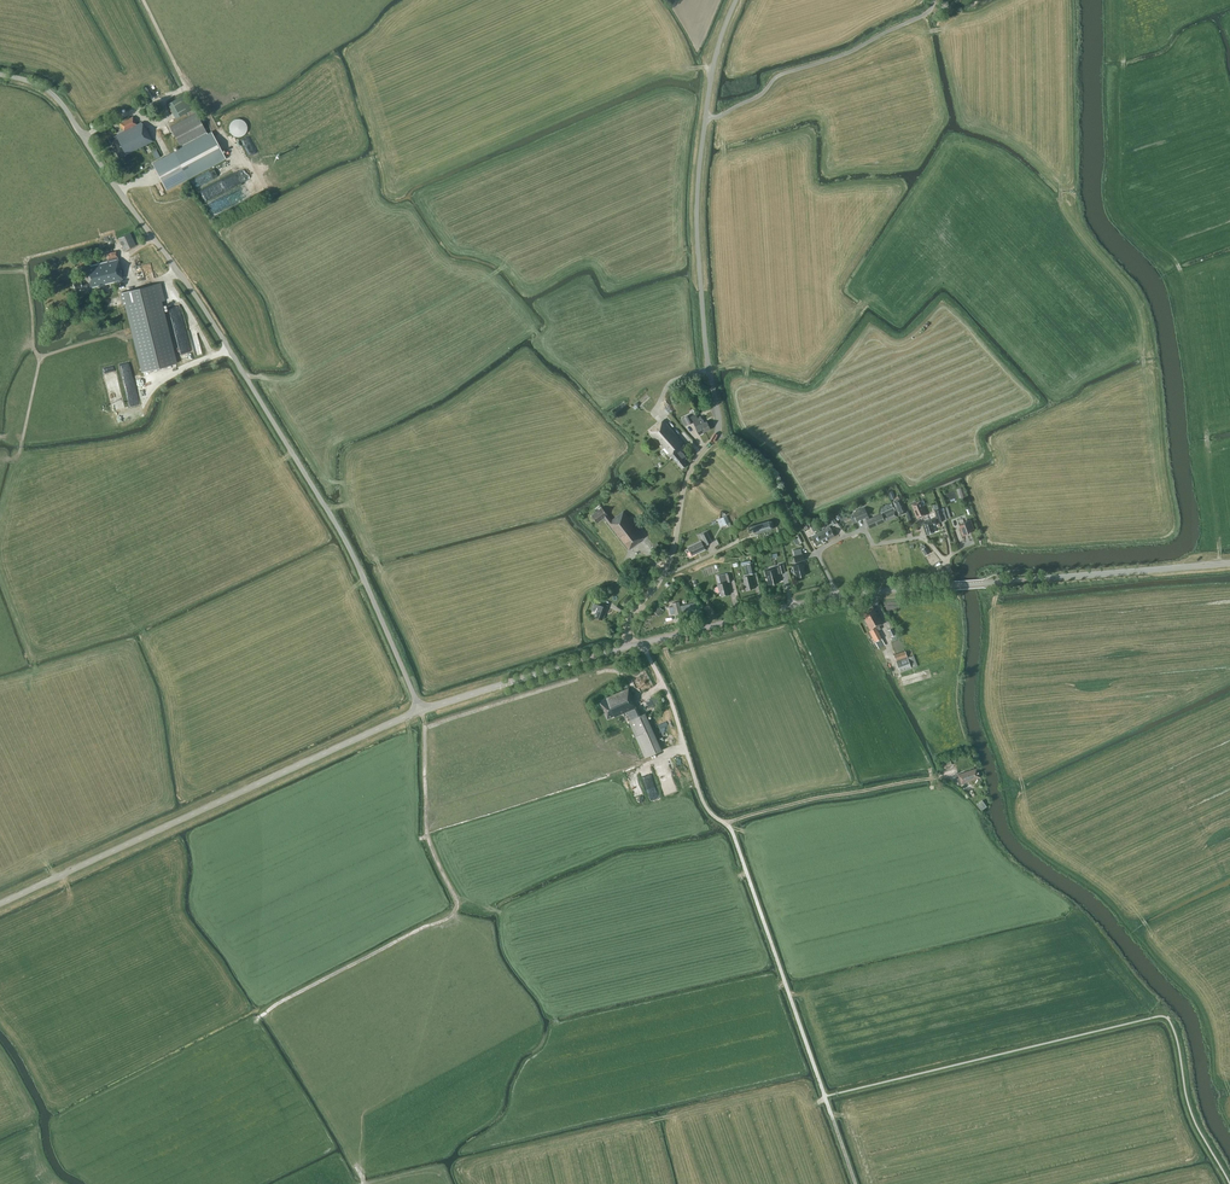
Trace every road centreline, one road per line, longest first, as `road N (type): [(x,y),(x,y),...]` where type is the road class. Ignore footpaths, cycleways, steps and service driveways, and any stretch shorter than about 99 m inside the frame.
road 1 (unclassified): [(420,710),(351,548),(215,327),(67,111),(35,85),(0,76)]
road 2 (unclassified): [(628,646),(628,620),(667,566),(686,478),(718,429),(697,202),(710,81),(736,0)]
road 3 (tertiary): [(0,903),(420,710)]
road 4 (track): [(262,1011),(454,904),(424,822),(420,710)]
road 5 (track): [(825,1096),(724,823)]
road 6 (tertiary): [(948,587),(1229,563)]
road 7 (unclassified): [(724,823),(952,777)]
road 8 (tertiary): [(420,710),(628,646)]
road 9 (tertiary): [(642,643),(838,596)]
road 10 (unclassified): [(724,823),(703,803),(673,709),(642,643)]
road 11 (residential): [(948,587),(947,563),(920,538),(876,544),(862,530),(816,553)]

